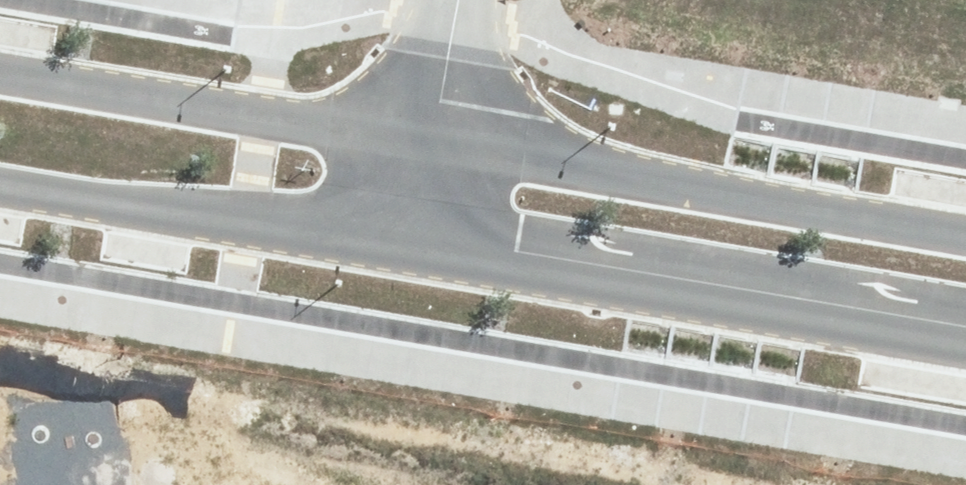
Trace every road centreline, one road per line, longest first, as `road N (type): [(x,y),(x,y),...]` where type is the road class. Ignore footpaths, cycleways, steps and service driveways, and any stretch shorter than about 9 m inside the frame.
road 1 (tertiary): [(965,347),(417,251)]
road 2 (tertiary): [(438,137),(965,229)]
road 3 (tertiary): [(0,68),(438,137)]
road 4 (tertiary): [(417,251),(0,183)]
road 5 (residential): [(462,0),(438,137)]

